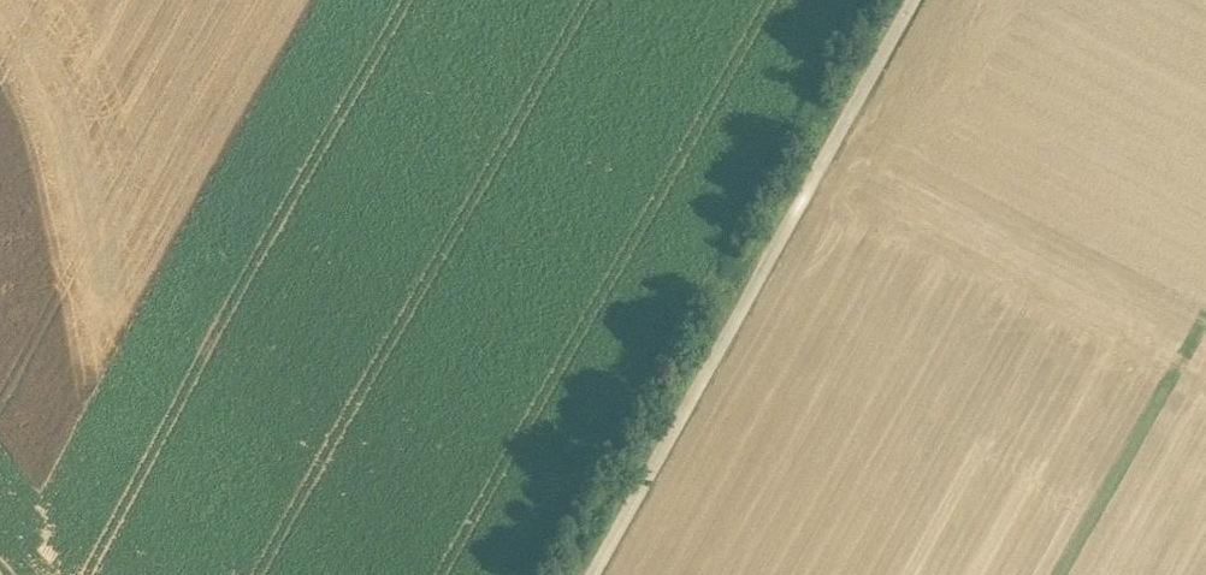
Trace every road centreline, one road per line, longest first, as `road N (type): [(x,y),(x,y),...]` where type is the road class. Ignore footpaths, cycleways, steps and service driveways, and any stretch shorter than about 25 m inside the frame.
road 1 (track): [(591,574),(915,0)]

